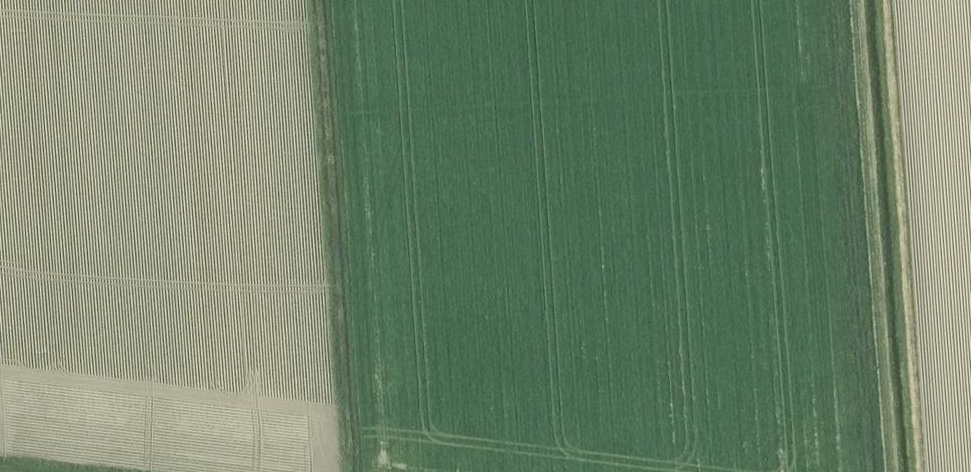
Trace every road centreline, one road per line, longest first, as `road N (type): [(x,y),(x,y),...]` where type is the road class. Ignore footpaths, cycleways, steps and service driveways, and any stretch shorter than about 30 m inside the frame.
road 1 (track): [(881,471),(844,0)]

